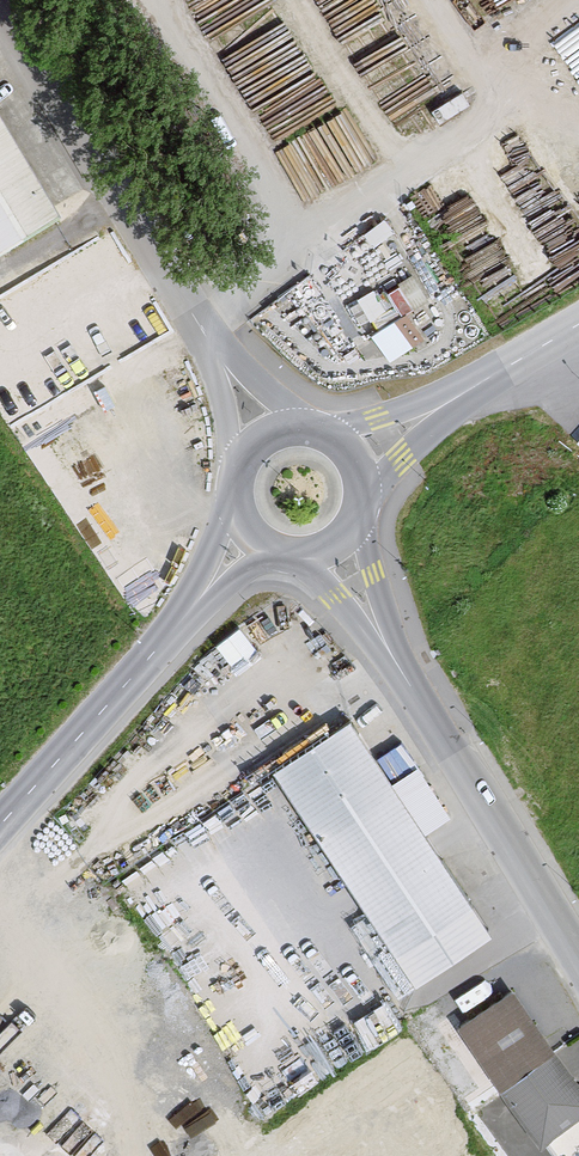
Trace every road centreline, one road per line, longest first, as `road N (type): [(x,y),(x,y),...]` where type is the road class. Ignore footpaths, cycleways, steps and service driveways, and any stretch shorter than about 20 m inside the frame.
road 1 (unclassified): [(267,436),(2,0)]
road 2 (residential): [(578,967),(334,546)]
road 3 (residential): [(0,821),(207,590),(248,532)]
road 4 (unclassified): [(352,456),(578,324)]

